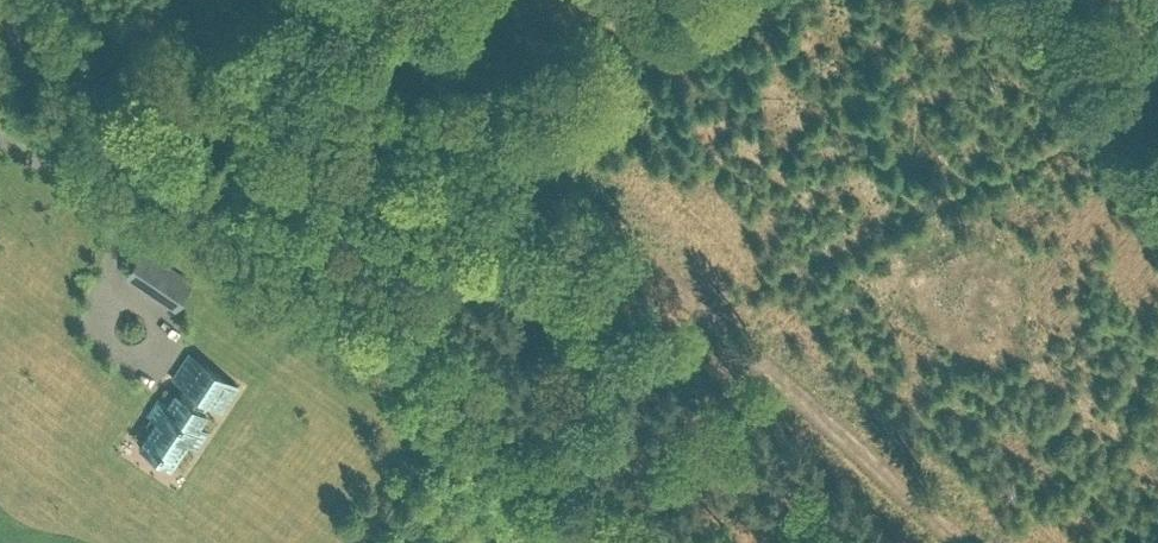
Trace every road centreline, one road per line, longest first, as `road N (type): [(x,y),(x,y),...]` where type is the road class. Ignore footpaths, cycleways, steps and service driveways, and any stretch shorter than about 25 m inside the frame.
road 1 (track): [(0,68),(125,74),(484,116),(642,0)]
road 2 (track): [(484,116),(960,542)]
road 3 (track): [(1047,0),(1157,138)]

